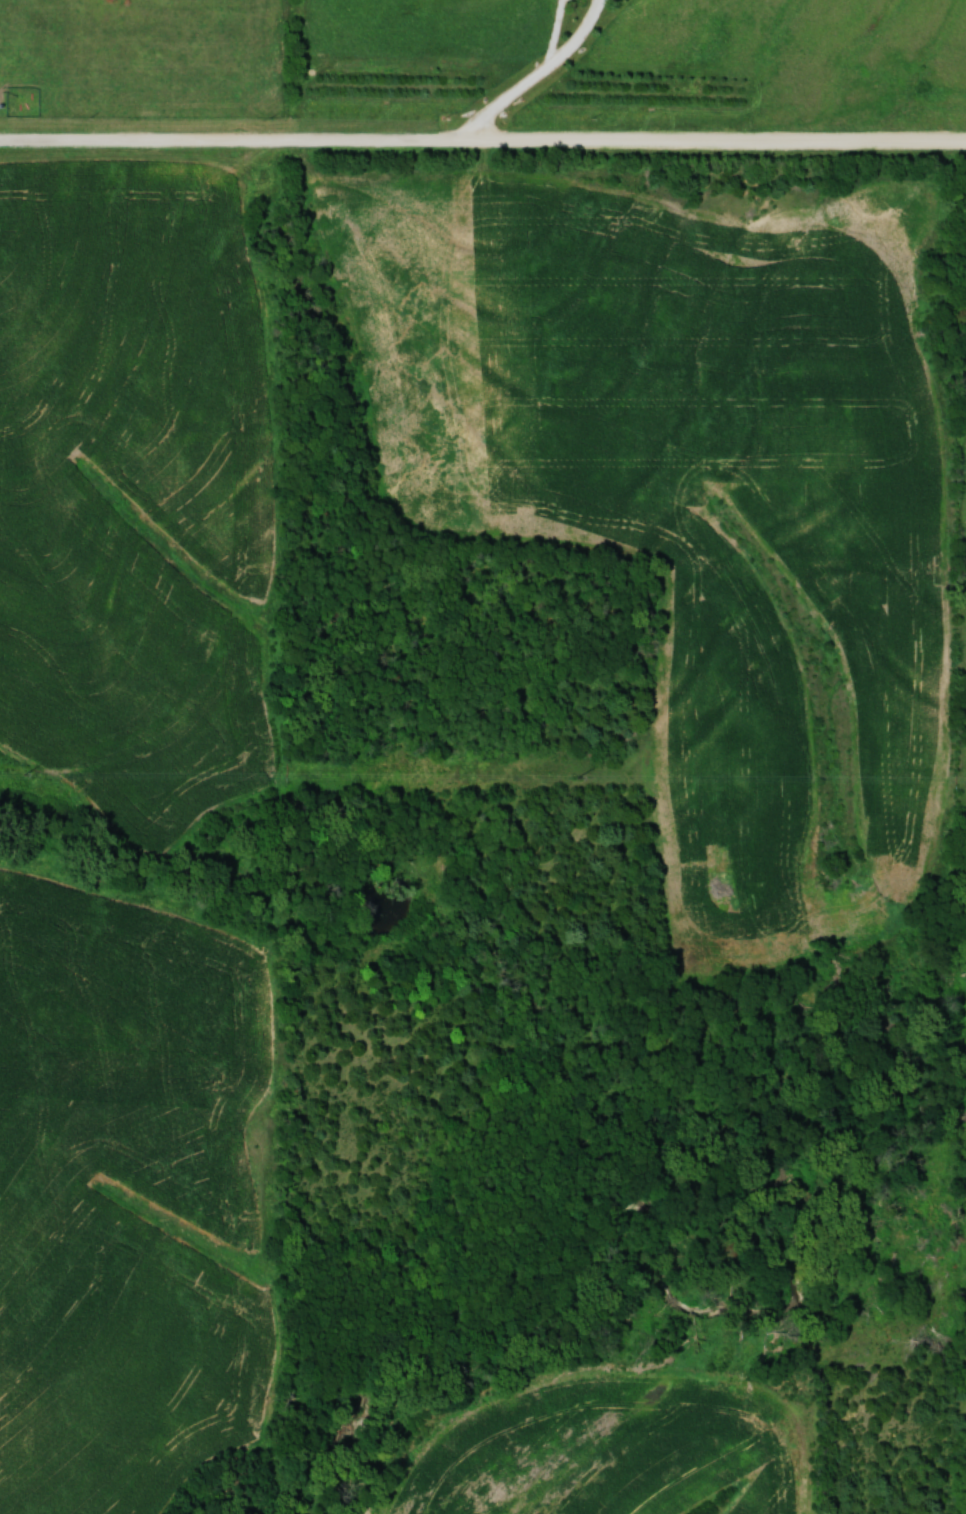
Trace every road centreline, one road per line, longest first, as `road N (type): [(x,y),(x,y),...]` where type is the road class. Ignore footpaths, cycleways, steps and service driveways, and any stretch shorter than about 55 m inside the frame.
road 1 (residential): [(965,136),(0,135)]

